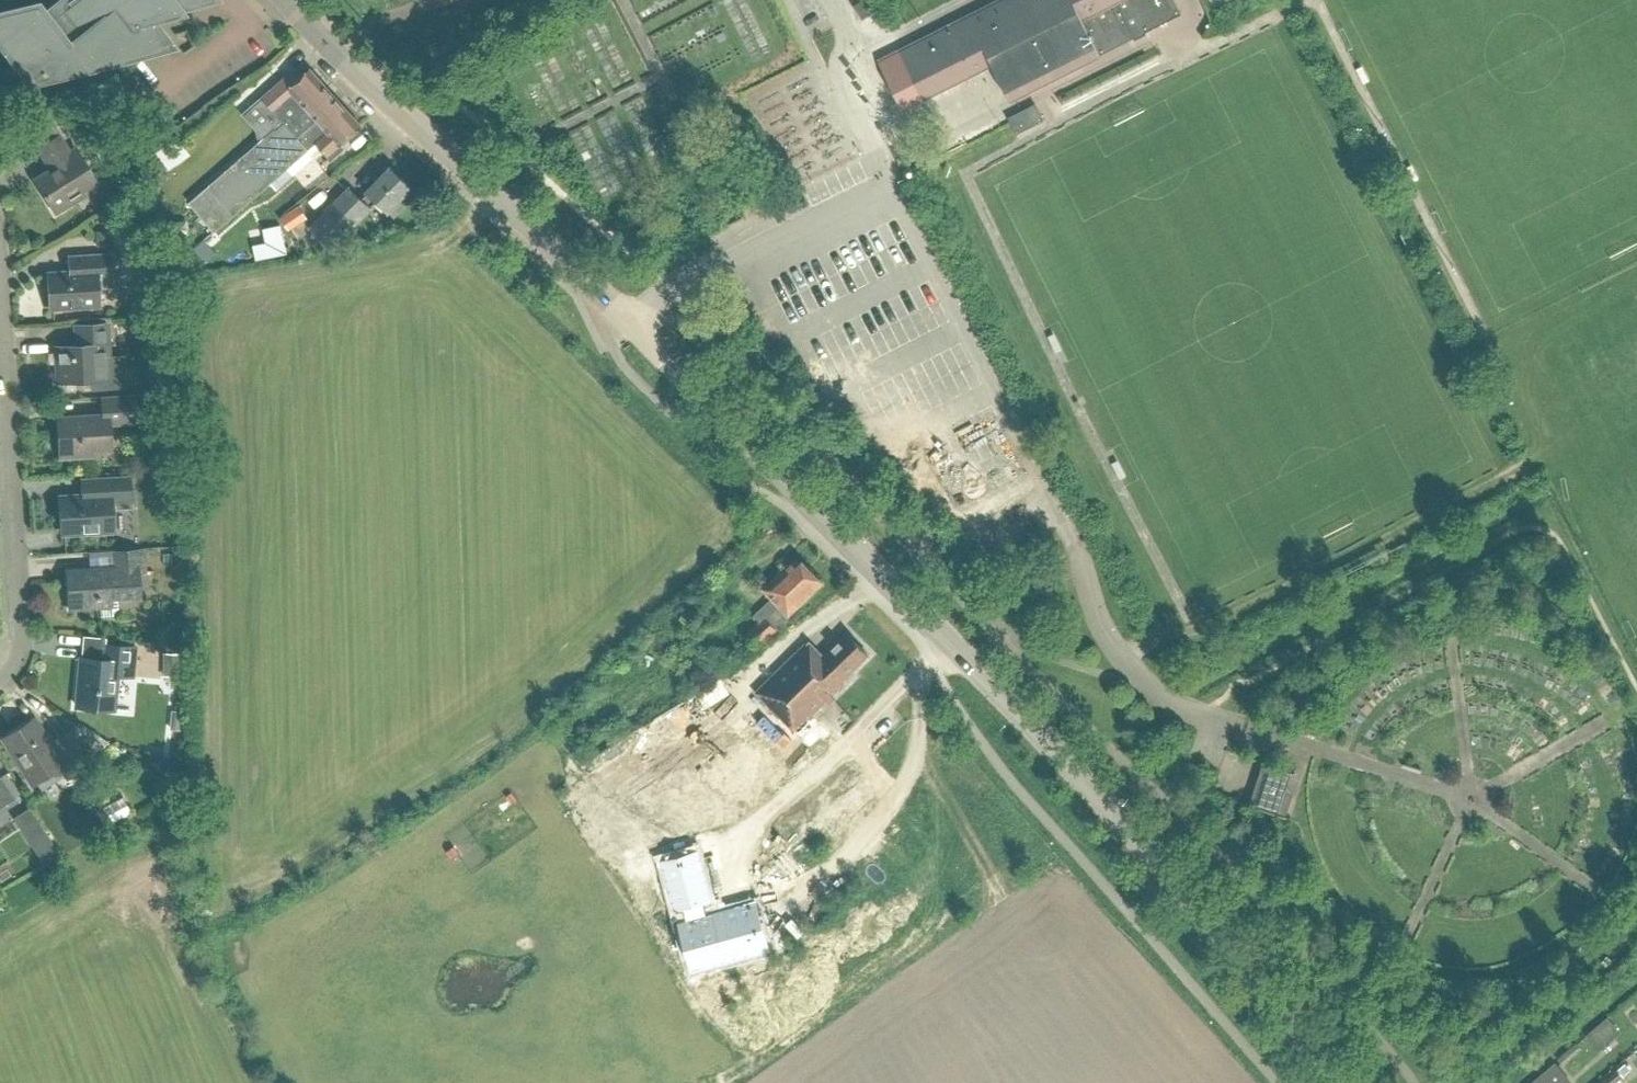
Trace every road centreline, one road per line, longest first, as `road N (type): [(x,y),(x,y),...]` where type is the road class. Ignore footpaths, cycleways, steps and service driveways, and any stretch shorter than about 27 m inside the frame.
road 1 (tertiary): [(1347,1082),(1024,717),(657,355),(637,326)]
road 2 (tertiary): [(637,326),(288,0)]
road 3 (track): [(1528,462),(1220,622),(1148,640)]
road 4 (residential): [(0,679),(15,664),(21,639),(1,303)]
road 5 (unclassified): [(637,326),(692,280),(892,183)]

